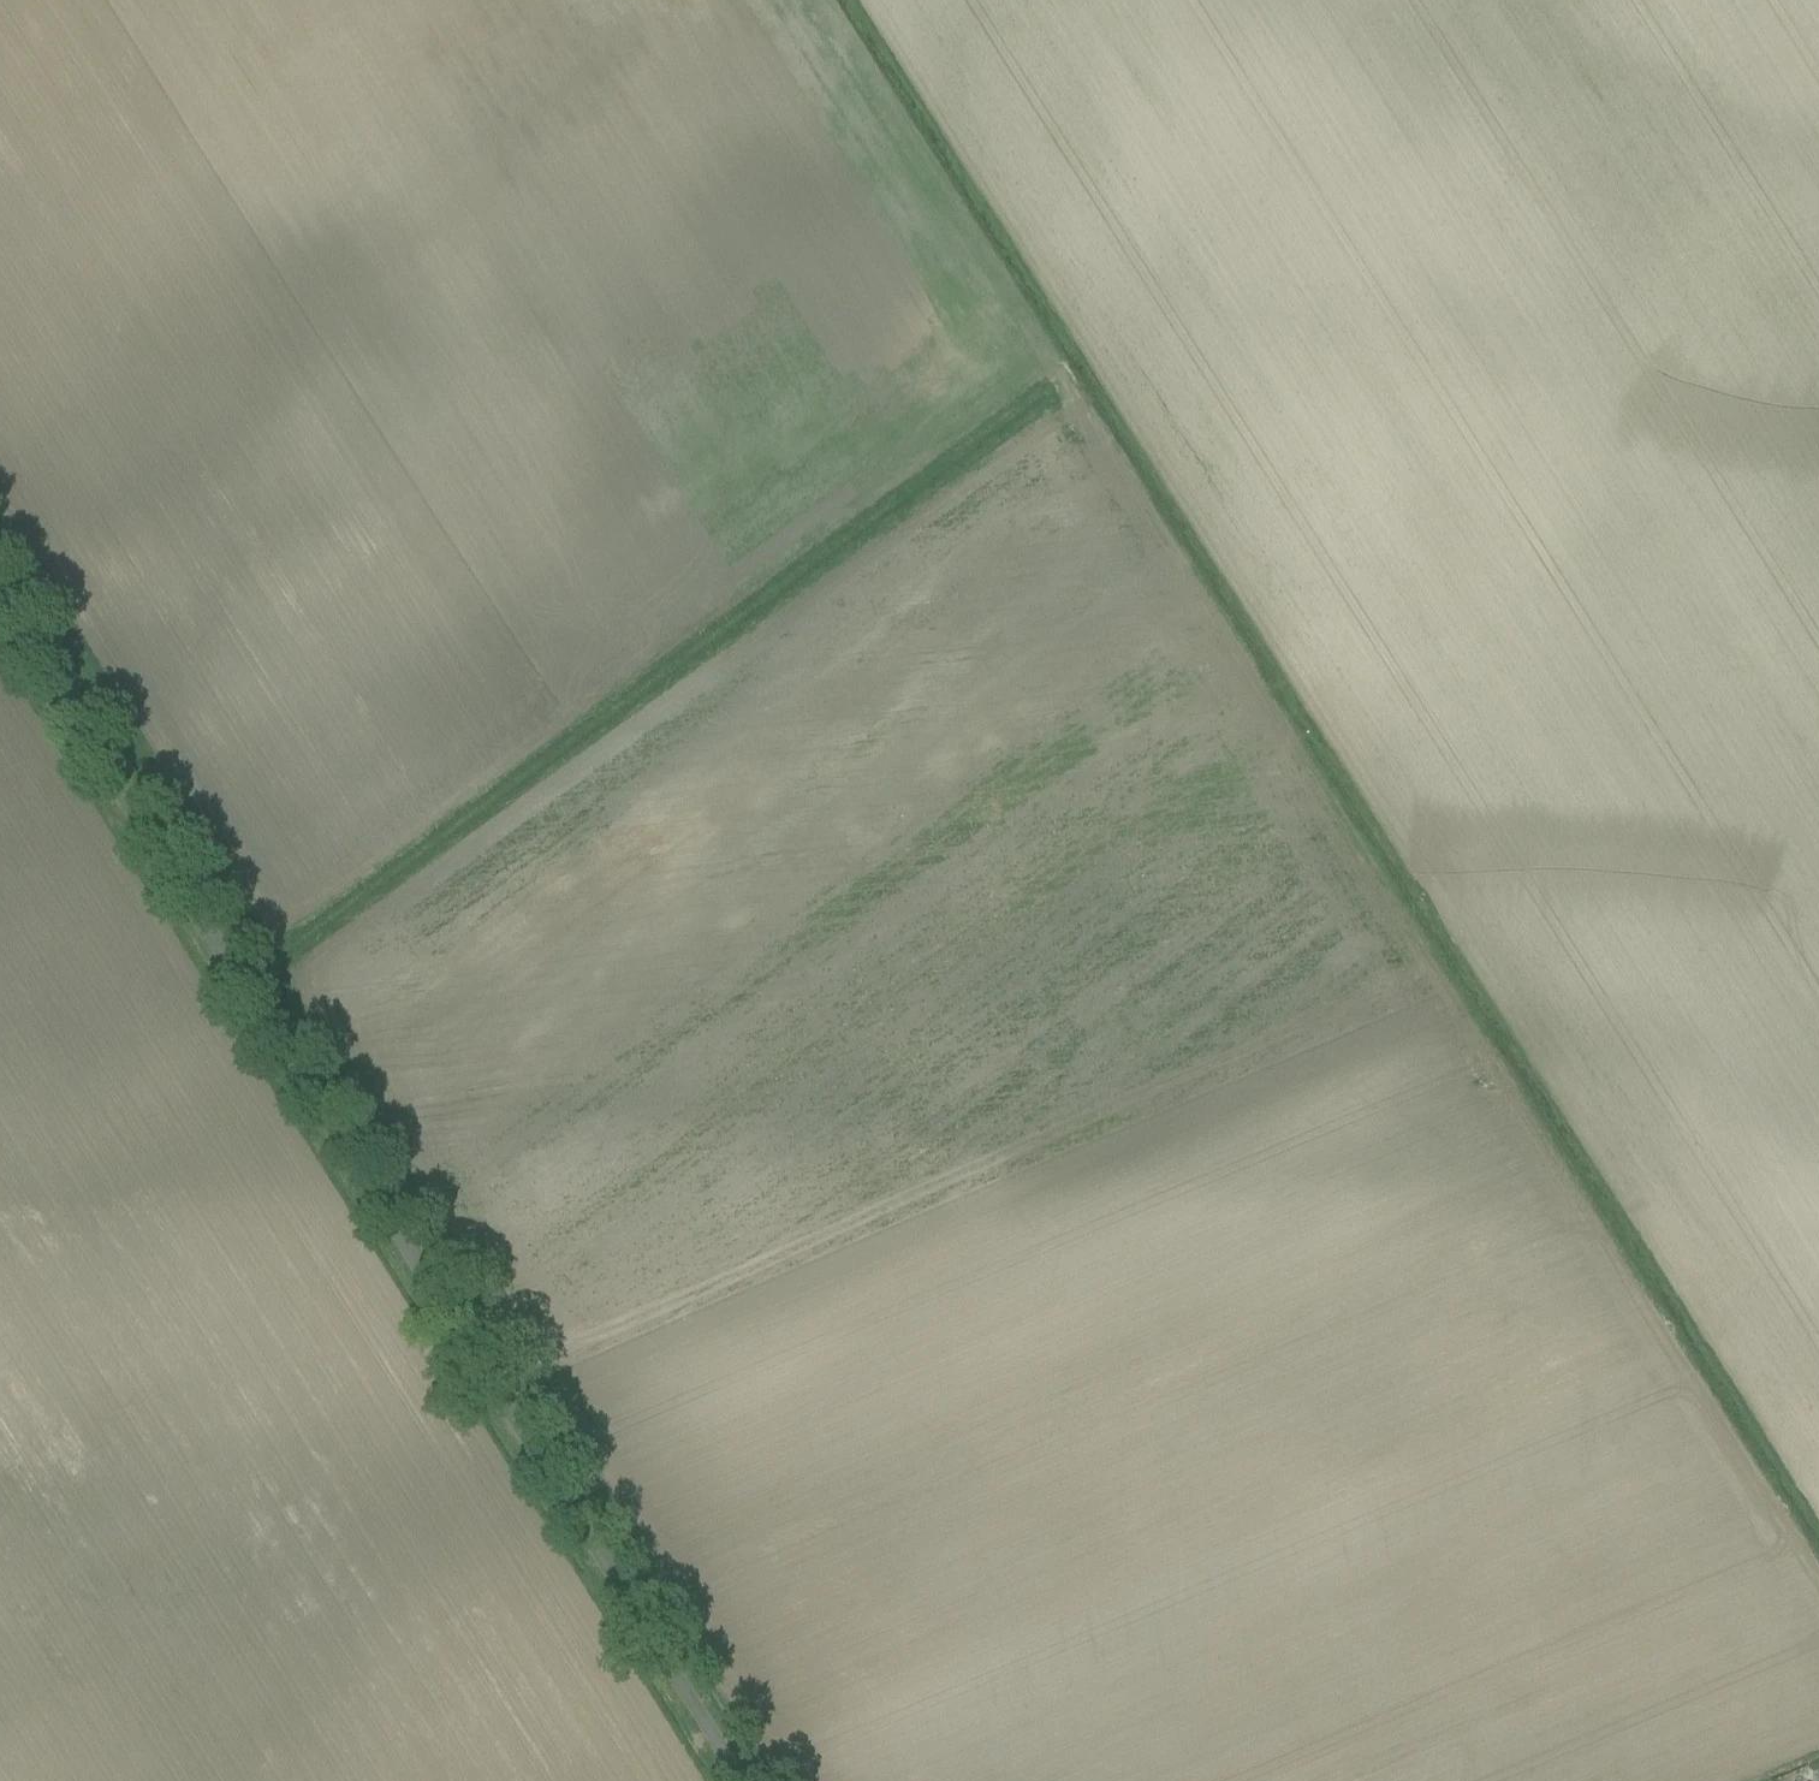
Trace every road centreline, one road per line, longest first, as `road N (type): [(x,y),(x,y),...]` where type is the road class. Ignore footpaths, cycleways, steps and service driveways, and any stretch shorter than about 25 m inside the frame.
road 1 (unclassified): [(744,1780),(0,604)]

